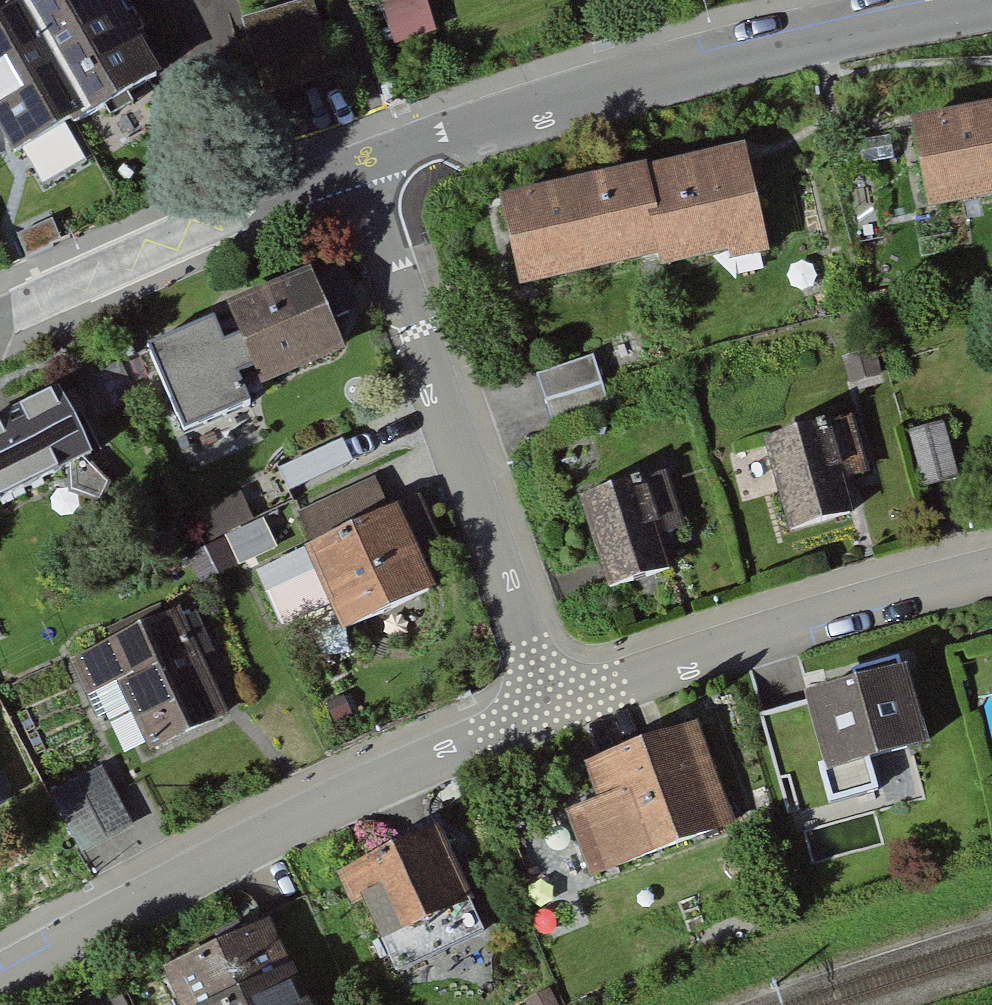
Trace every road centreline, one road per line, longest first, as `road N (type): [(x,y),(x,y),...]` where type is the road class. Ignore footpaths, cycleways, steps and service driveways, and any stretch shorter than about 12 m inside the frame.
road 1 (residential): [(987,0),(705,64),(357,165)]
road 2 (residential): [(0,978),(293,822),(555,705)]
road 3 (residential): [(555,705),(357,165)]
road 4 (residential): [(555,705),(991,573)]
road 5 (residential): [(357,165),(0,323)]

